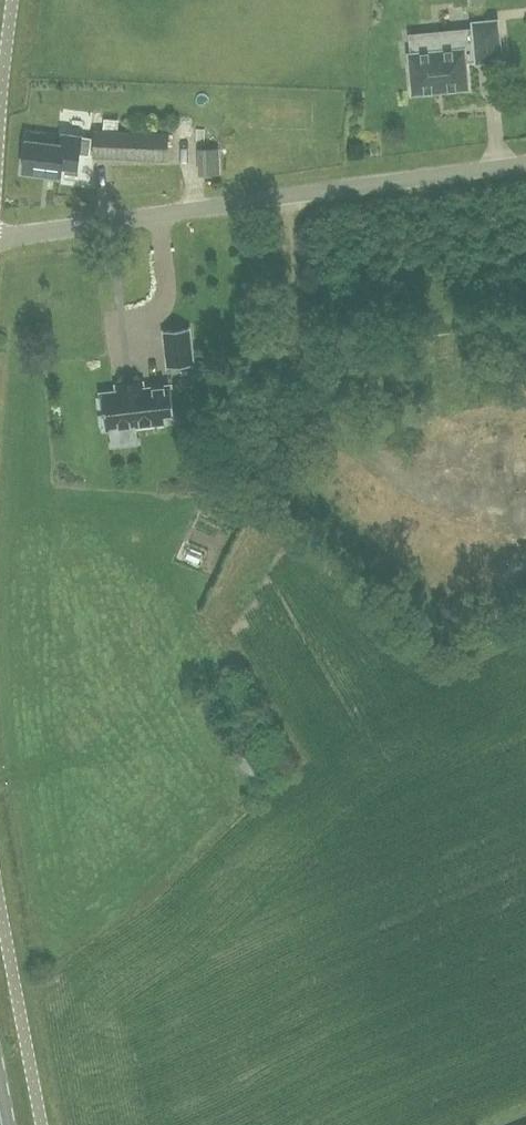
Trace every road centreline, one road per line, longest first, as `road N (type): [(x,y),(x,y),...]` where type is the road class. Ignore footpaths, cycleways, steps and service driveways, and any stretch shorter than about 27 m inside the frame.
road 1 (unclassified): [(525,165),(0,239)]
road 2 (track): [(283,198),(302,357),(361,452),(392,483)]

